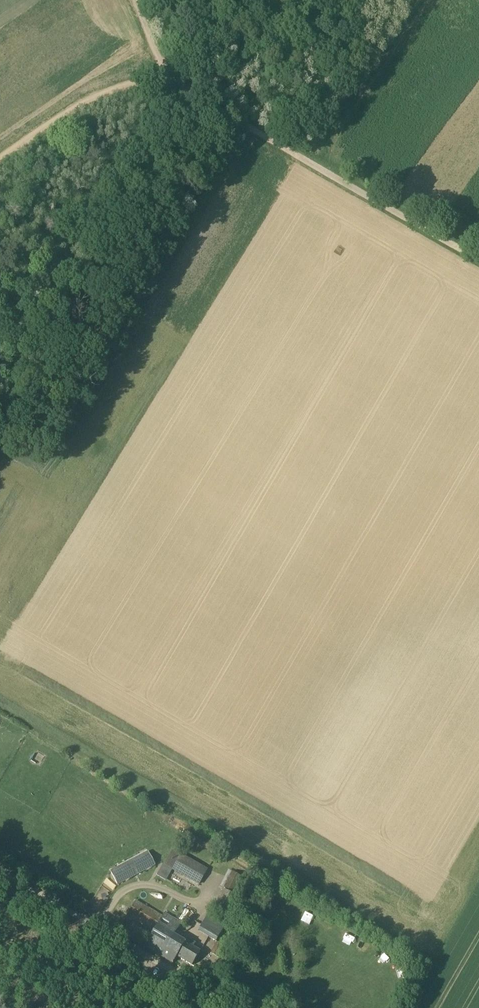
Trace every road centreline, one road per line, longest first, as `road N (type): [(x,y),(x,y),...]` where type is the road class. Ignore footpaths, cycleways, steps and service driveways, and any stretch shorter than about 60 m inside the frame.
road 1 (unclassified): [(478,254),(167,78),(136,0)]
road 2 (unclassified): [(240,1007),(0,870)]
road 3 (track): [(167,78),(0,172)]
road 4 (track): [(277,0),(167,78)]

